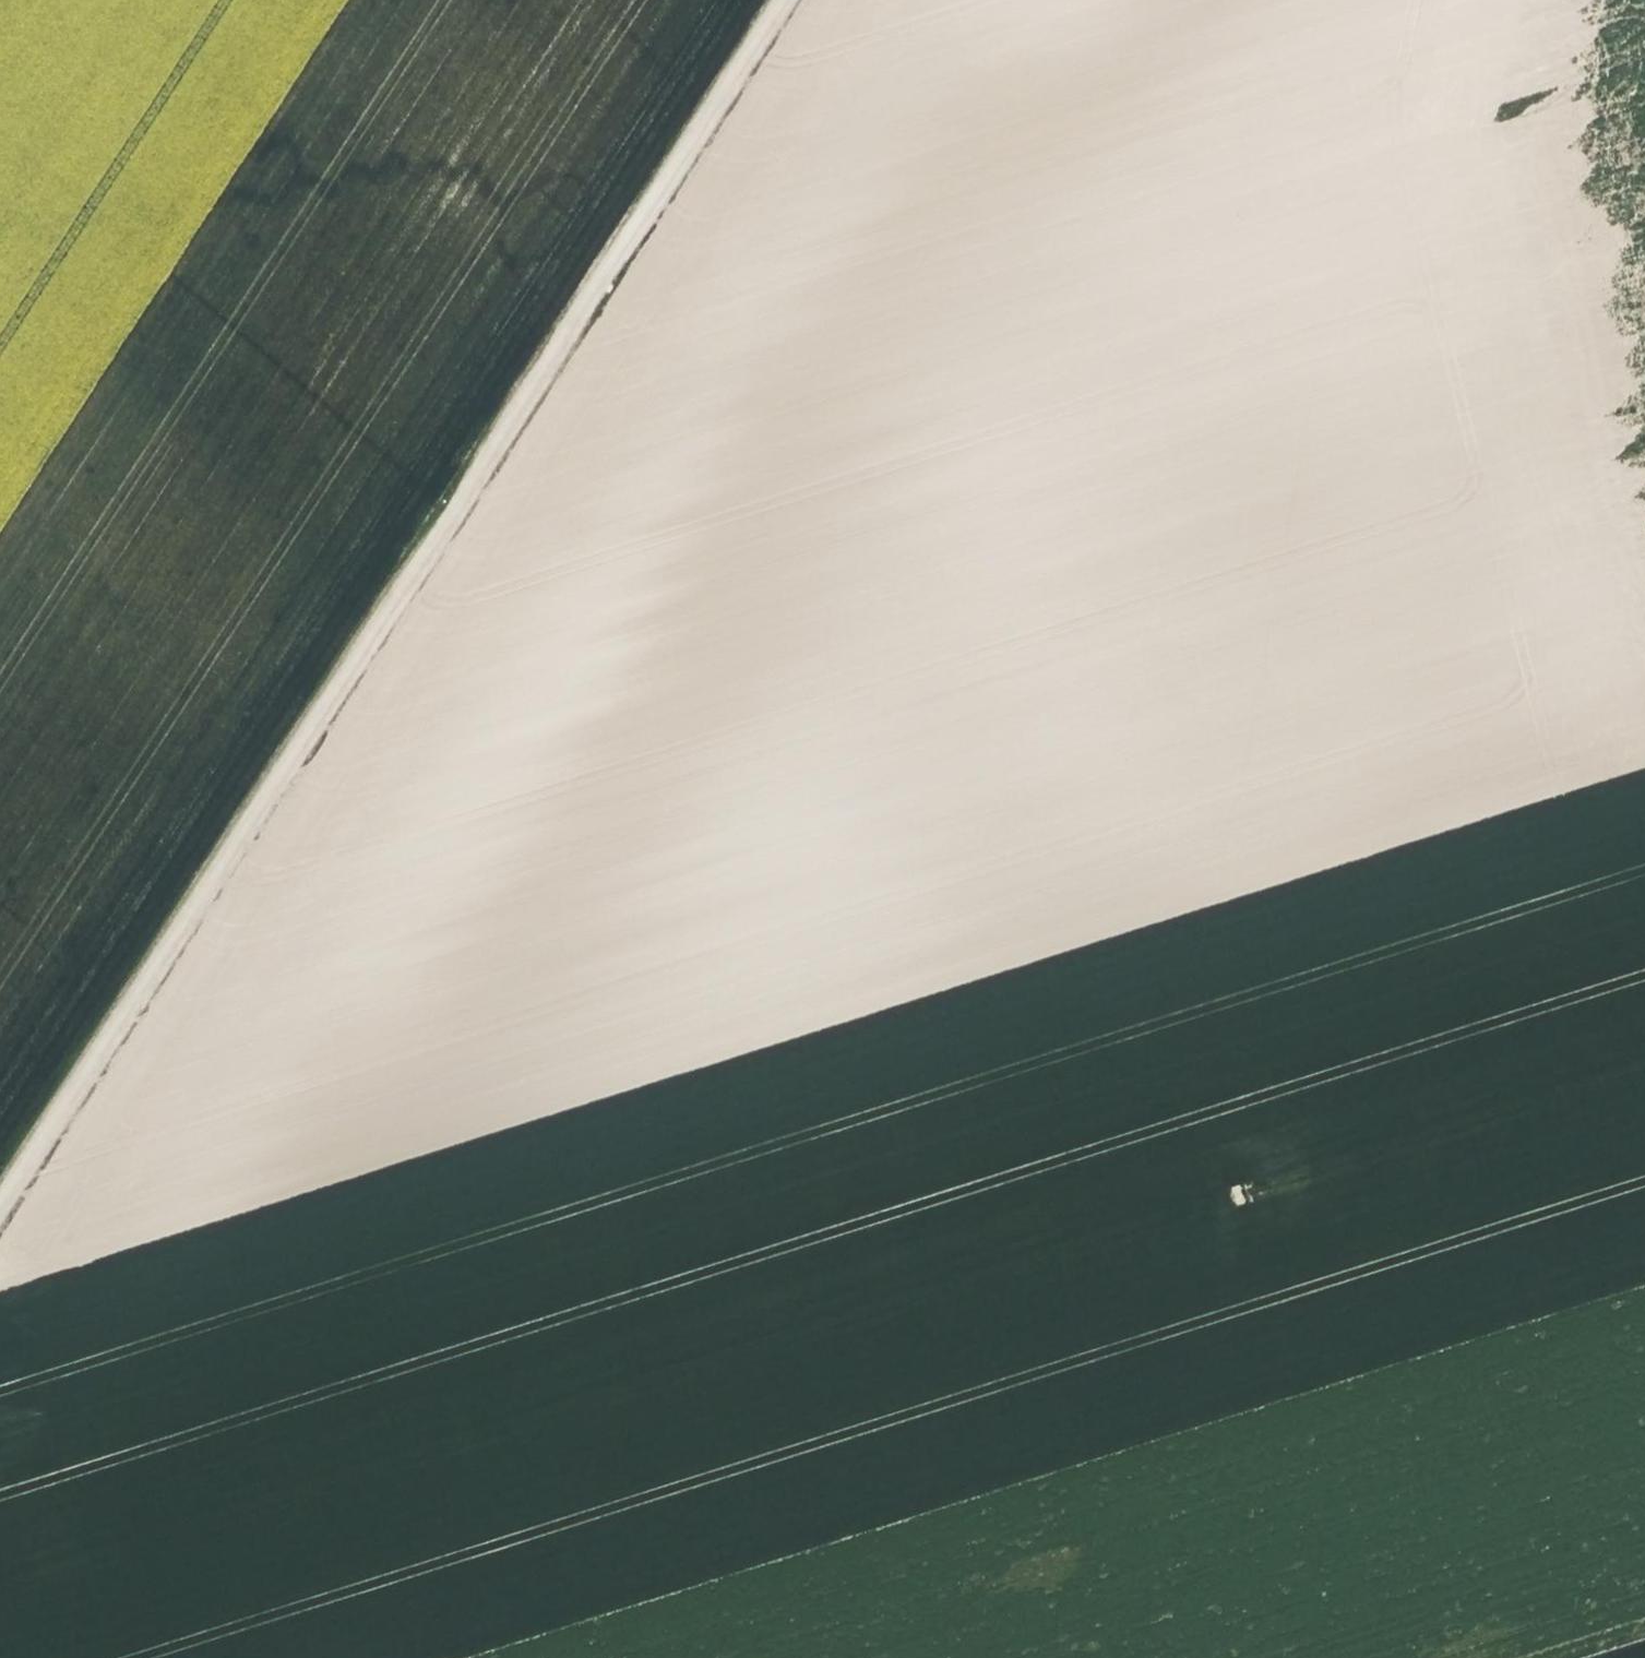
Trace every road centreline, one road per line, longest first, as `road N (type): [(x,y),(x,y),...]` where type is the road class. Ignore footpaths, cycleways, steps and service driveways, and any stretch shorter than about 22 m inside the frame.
road 1 (track): [(0,1209),(791,0)]

